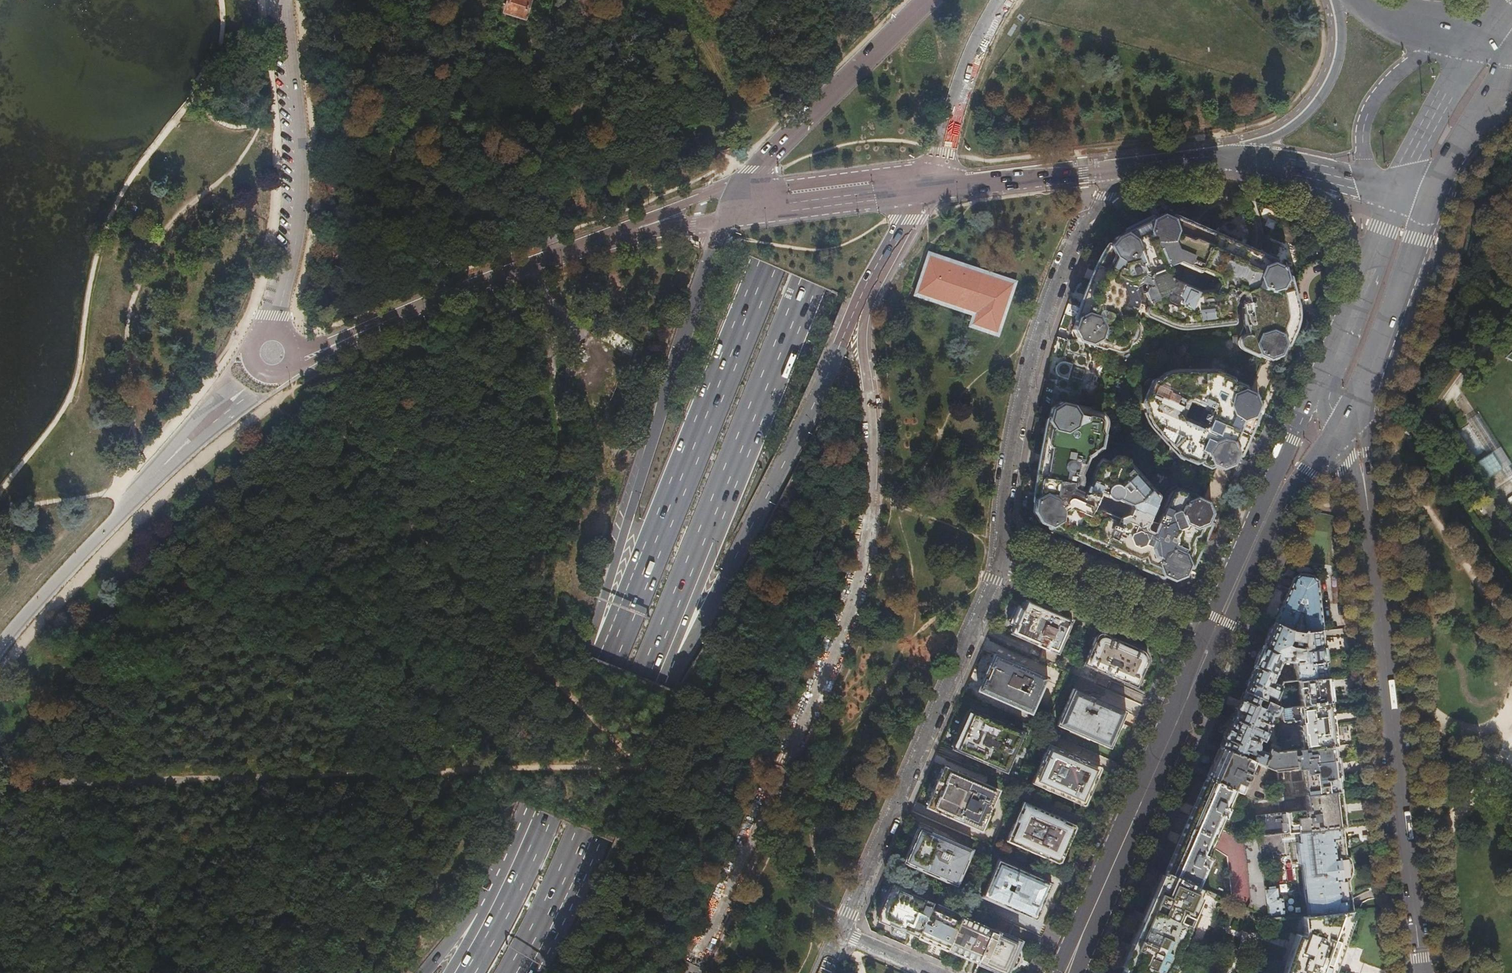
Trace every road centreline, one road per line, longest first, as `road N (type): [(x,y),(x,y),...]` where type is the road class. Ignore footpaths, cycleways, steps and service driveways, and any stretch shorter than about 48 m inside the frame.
road 1 (trunk): [(619,756),(841,209),(890,115),(965,0)]
road 2 (trunk): [(909,0),(799,190),(578,720)]
road 3 (track): [(0,783),(782,759)]
road 4 (trunk): [(619,756),(712,604),(921,191)]
road 5 (trunk): [(731,219),(716,241),(624,522),(578,720)]
road 6 (residential): [(935,972),(851,936),(845,921),(1004,551)]
road 7 (tertiary): [(1421,972),(1365,482)]
road 8 (residential): [(1004,551),(1034,364),(1114,170)]
road 9 (primary): [(1066,972),(1212,638)]
road 10 (unclassified): [(291,355),(305,357),(610,236)]
road 11 (unclassified): [(278,0),(296,173),(272,332)]
road 12 (secondary): [(927,0),(771,152),(749,189)]
road 13 (trunk): [(521,972),(619,756)]
road 14 (track): [(550,257),(575,180),(576,117),(528,46)]
road 15 (residential): [(1212,638),(1004,551)]
road 16 (secondary): [(1446,32),(1367,109),(1361,150),(1371,172),(1398,194)]
road 17 (secondary): [(1239,157),(1310,112),(1329,85),(1341,43),(1338,0)]
road 18 (primary): [(1357,388),(1430,202)]
road 19 (secondary): [(921,191),(1114,170)]
road 20 (unclassified): [(921,191),(893,172),(749,189)]
road 21 (primary): [(1477,40),(1398,194)]
road 22 (trunk): [(525,847),(425,972)]
road 23 (primary): [(1212,638),(1275,498)]
road 24 (secondary): [(774,209),(921,191)]
road 25 (unclassified): [(749,189),(705,195),(610,236)]
road 26 (trunk): [(525,847),(464,972)]
road 27 (trunk): [(578,720),(525,847)]
road 28 (secondary): [(1293,168),(1341,224),(1362,282)]
road 29 (primary): [(1320,377),(1278,470),(1275,498)]
road 30 (secondary): [(1114,170),(1239,157)]
road 31 (unclassified): [(610,236),(731,219)]

